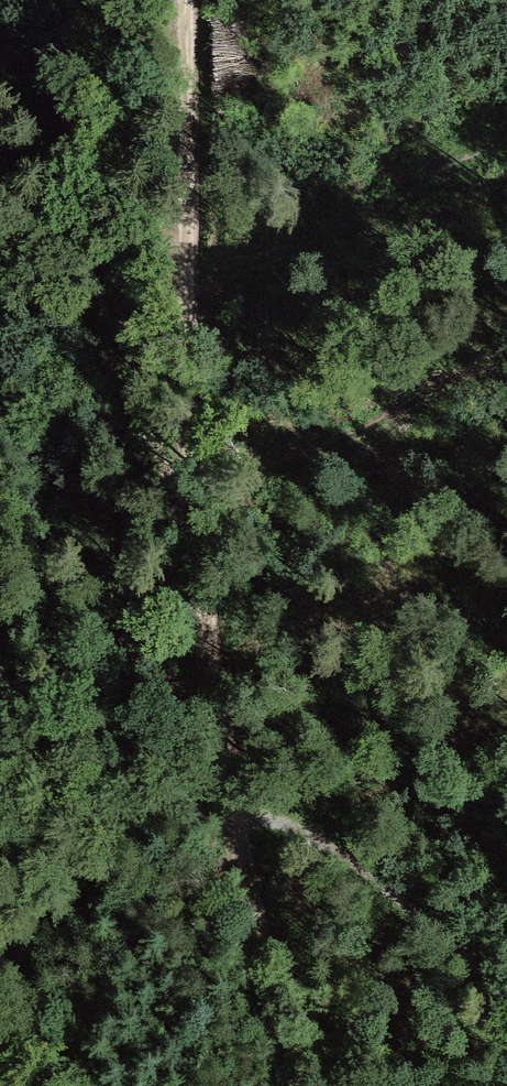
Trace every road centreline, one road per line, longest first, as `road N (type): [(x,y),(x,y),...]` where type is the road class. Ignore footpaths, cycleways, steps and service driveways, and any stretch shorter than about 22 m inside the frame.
road 1 (track): [(186,0),(209,577),(230,814),(299,1085)]
road 2 (track): [(209,577),(0,32)]
road 3 (track): [(0,967),(63,1085)]

